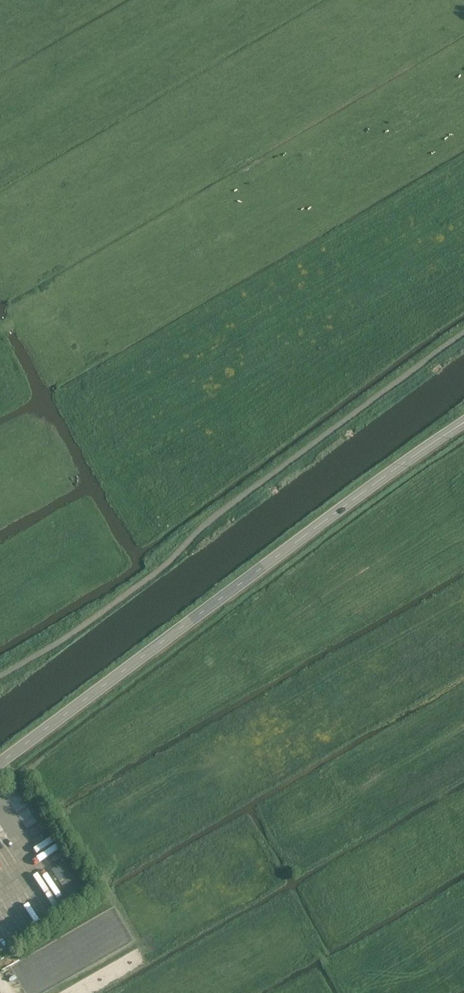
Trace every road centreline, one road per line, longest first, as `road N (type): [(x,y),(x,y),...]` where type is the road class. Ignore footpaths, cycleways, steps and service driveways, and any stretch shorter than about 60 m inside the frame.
road 1 (tertiary): [(0,763),(463,424)]

